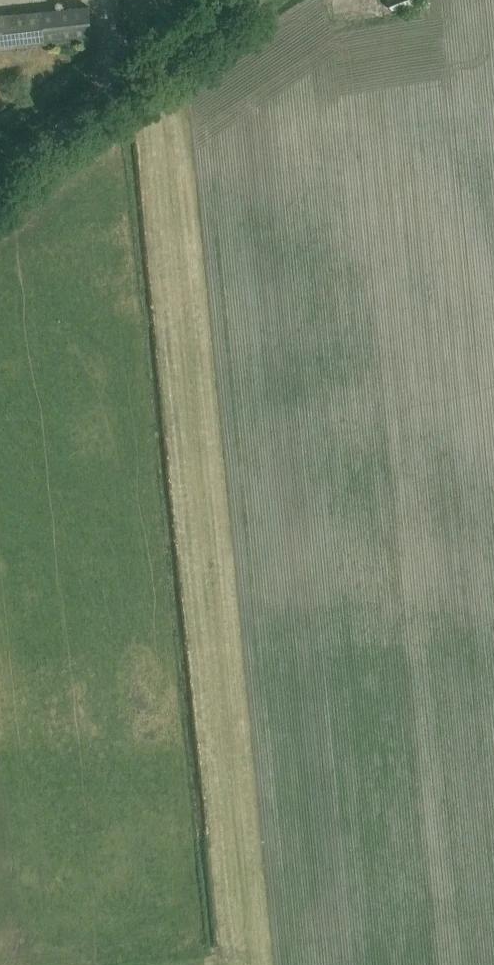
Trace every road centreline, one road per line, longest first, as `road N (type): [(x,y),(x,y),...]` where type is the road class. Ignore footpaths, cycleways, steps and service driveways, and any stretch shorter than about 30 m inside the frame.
road 1 (unclassified): [(0,206),(278,0)]

